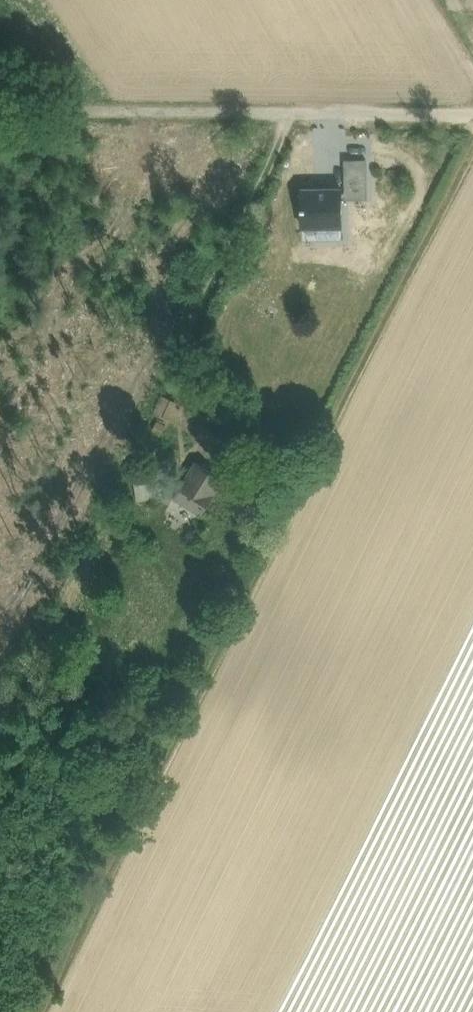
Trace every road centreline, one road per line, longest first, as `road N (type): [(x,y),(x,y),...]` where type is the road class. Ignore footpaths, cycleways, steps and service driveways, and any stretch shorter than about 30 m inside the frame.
road 1 (track): [(472,114),(130,109)]
road 2 (track): [(0,738),(68,596)]

